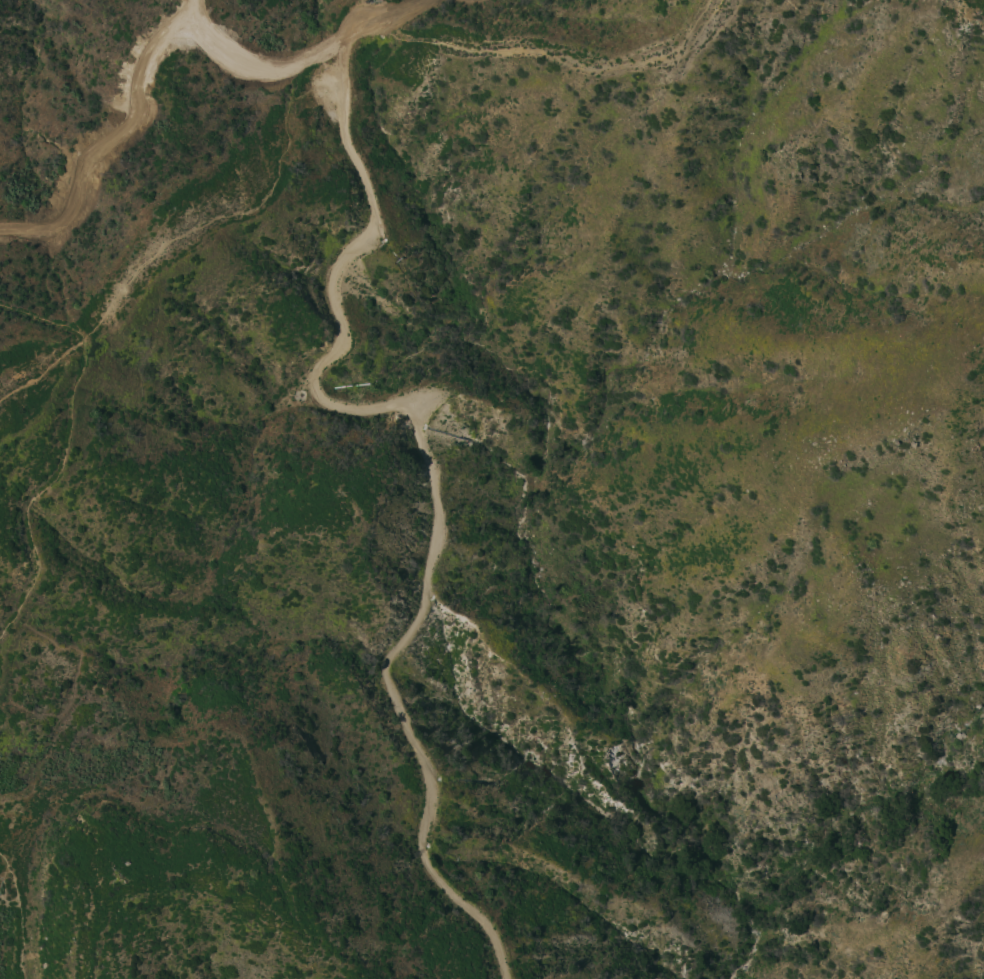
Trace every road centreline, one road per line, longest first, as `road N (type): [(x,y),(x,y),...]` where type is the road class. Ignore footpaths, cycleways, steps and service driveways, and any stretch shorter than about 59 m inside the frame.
road 1 (track): [(506,978),(487,921),(422,872),(430,765),(384,677),(426,606),(436,525),(419,405),(343,411),(322,405),(309,380),(345,342),(328,267),(335,252),(379,226),(345,133),(344,37)]
road 2 (track): [(344,37),(277,69),(251,69),(235,63),(193,15),(175,21),(144,58),(125,136),(97,151),(68,218),(0,231)]

